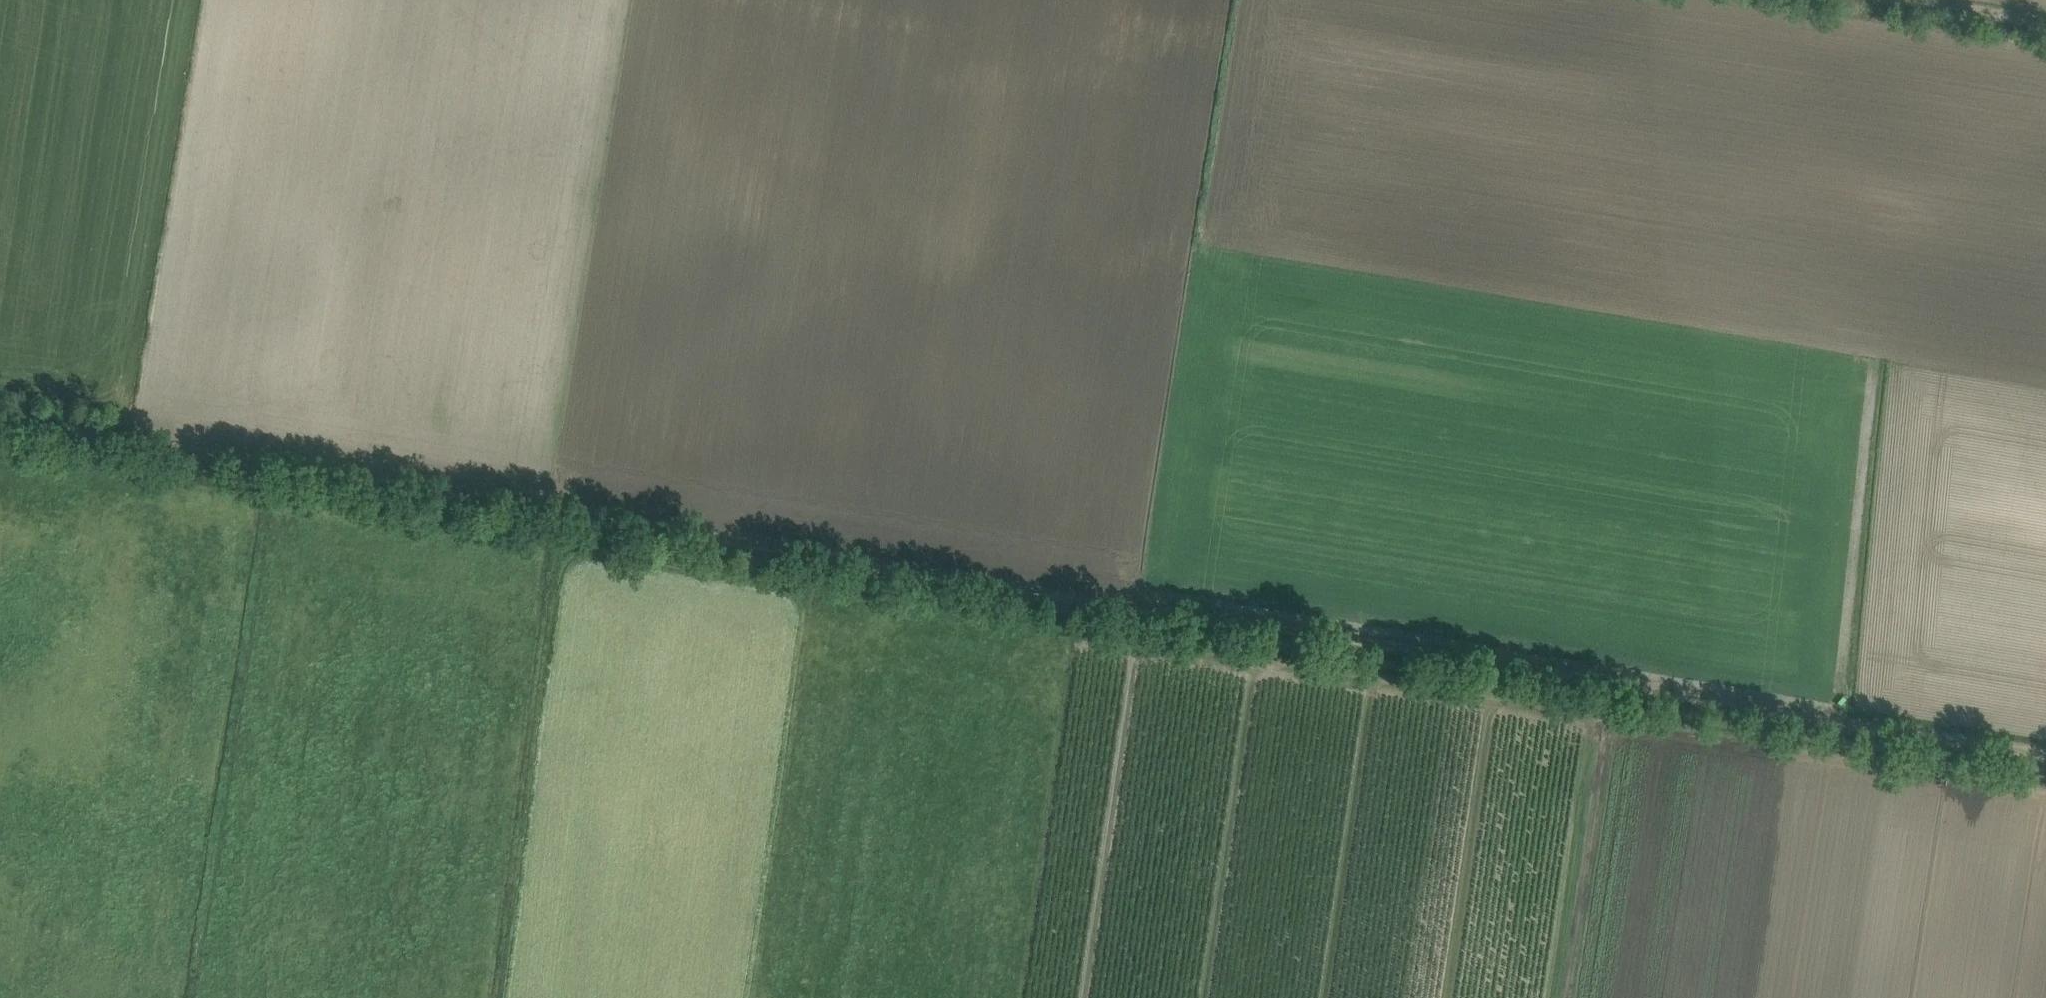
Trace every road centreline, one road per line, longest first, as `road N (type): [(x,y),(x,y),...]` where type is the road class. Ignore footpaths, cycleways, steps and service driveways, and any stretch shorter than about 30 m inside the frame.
road 1 (track): [(1618,684),(0,415)]
road 2 (track): [(2045,753),(1618,684)]
road 3 (track): [(1566,997),(1618,684)]
road 4 (track): [(1879,0),(2045,27)]

